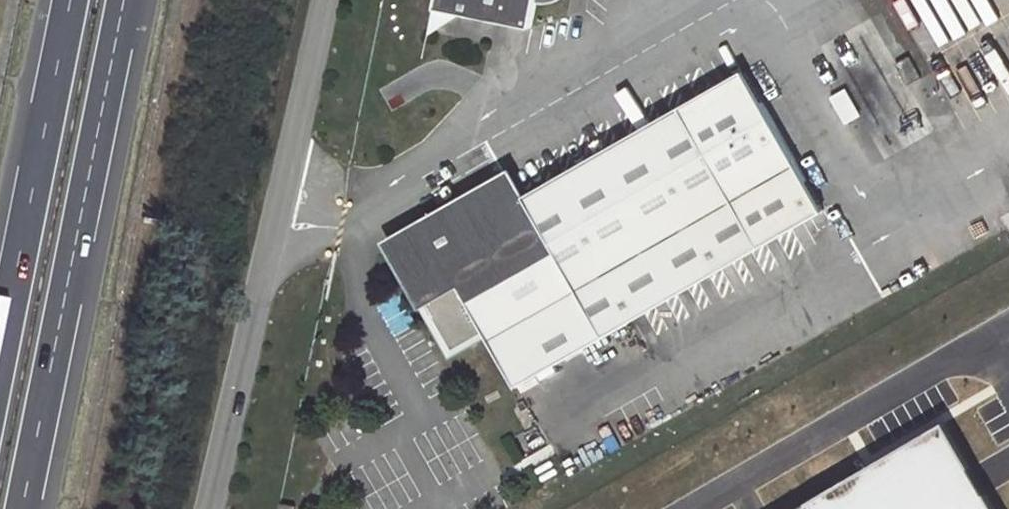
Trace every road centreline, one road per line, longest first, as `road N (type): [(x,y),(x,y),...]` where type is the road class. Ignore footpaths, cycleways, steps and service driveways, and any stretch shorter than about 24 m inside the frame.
road 1 (unclassified): [(205,508),(275,220),(316,0)]
road 2 (motorway): [(21,508),(122,0)]
road 3 (motorway): [(71,0),(0,355)]

